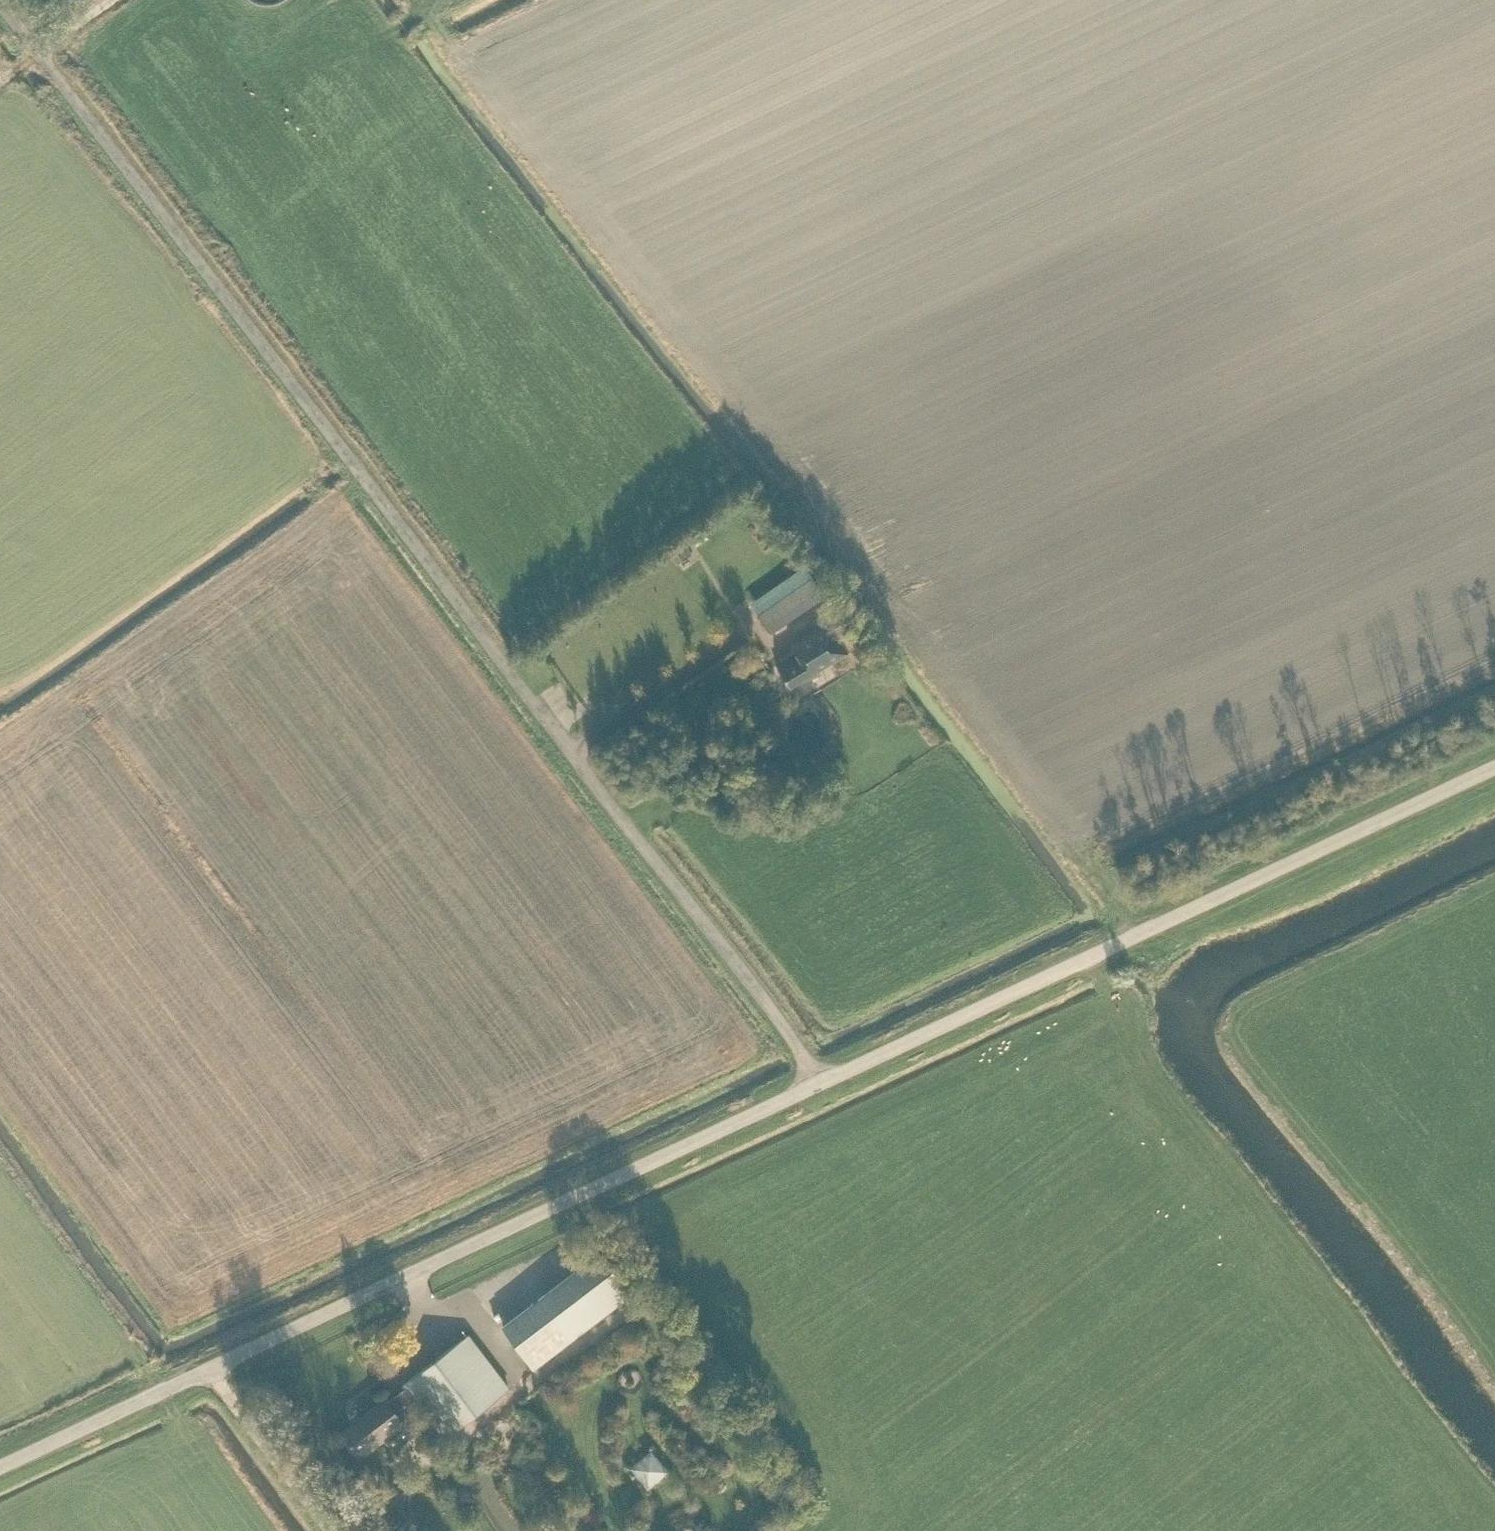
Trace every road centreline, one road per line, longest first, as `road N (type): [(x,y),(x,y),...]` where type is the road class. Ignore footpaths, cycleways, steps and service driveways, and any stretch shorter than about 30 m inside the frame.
road 1 (unclassified): [(825,1082),(0,0)]
road 2 (unclassified): [(0,1466),(825,1082)]
road 3 (unclassified): [(825,1082),(1494,768)]
road 4 (track): [(331,1530),(208,1368)]

